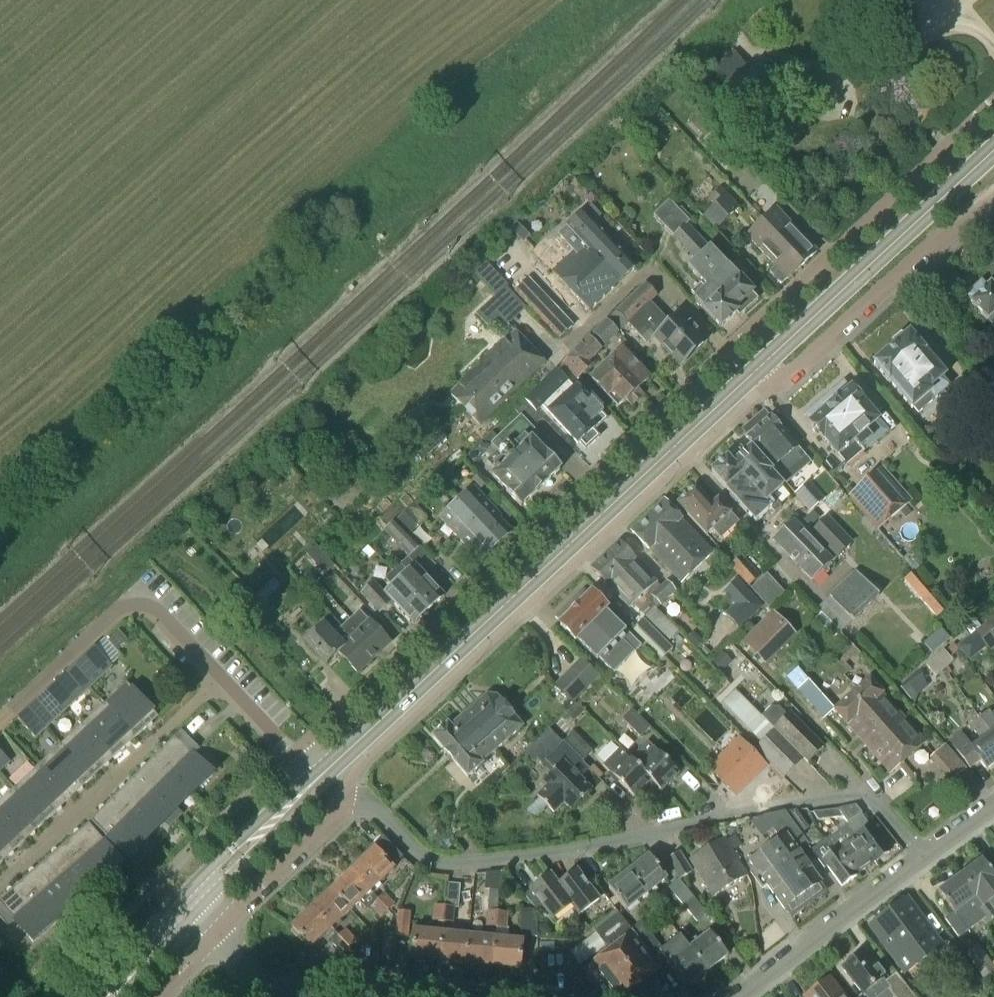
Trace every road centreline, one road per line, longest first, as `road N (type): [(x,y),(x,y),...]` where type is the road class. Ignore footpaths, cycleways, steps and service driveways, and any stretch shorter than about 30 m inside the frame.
road 1 (residential): [(993,101),(293,753)]
road 2 (residential): [(920,856),(876,805),(847,796),(582,849),(451,863),(416,851),(376,809),(356,804),(340,812)]
road 3 (secondary): [(311,782),(753,377)]
road 4 (secondary): [(753,377),(993,154)]
road 5 (residential): [(753,377),(777,377),(817,355),(993,199)]
road 6 (residential): [(0,881),(222,678)]
road 7 (residential): [(0,718),(128,606),(162,614),(222,678)]
road 8 (residential): [(209,934),(273,984),(379,985),(477,996)]
road 9 (residential): [(741,996),(920,856)]
road 10 (residential): [(293,753),(156,884),(175,907)]
road 11 (secondary): [(311,782),(175,907)]
road 12 (secondary): [(188,918),(294,812),(311,782)]
road 13 (residential): [(209,934),(340,812)]

